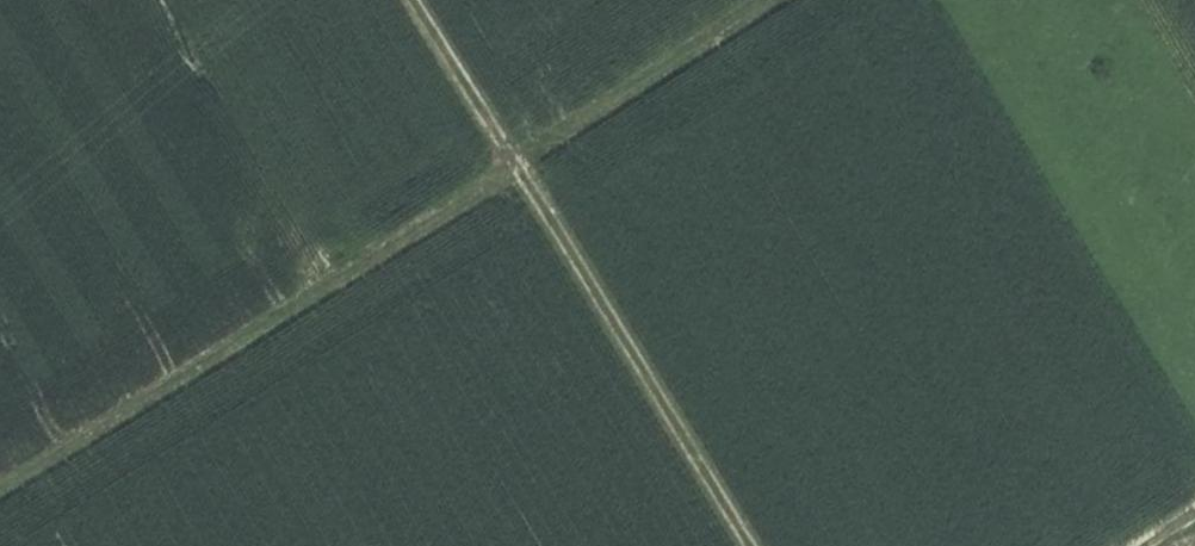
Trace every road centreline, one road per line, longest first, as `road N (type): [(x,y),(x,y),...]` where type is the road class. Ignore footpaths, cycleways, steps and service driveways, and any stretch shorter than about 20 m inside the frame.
road 1 (track): [(772,0),(0,496)]
road 2 (track): [(754,545),(415,0)]

